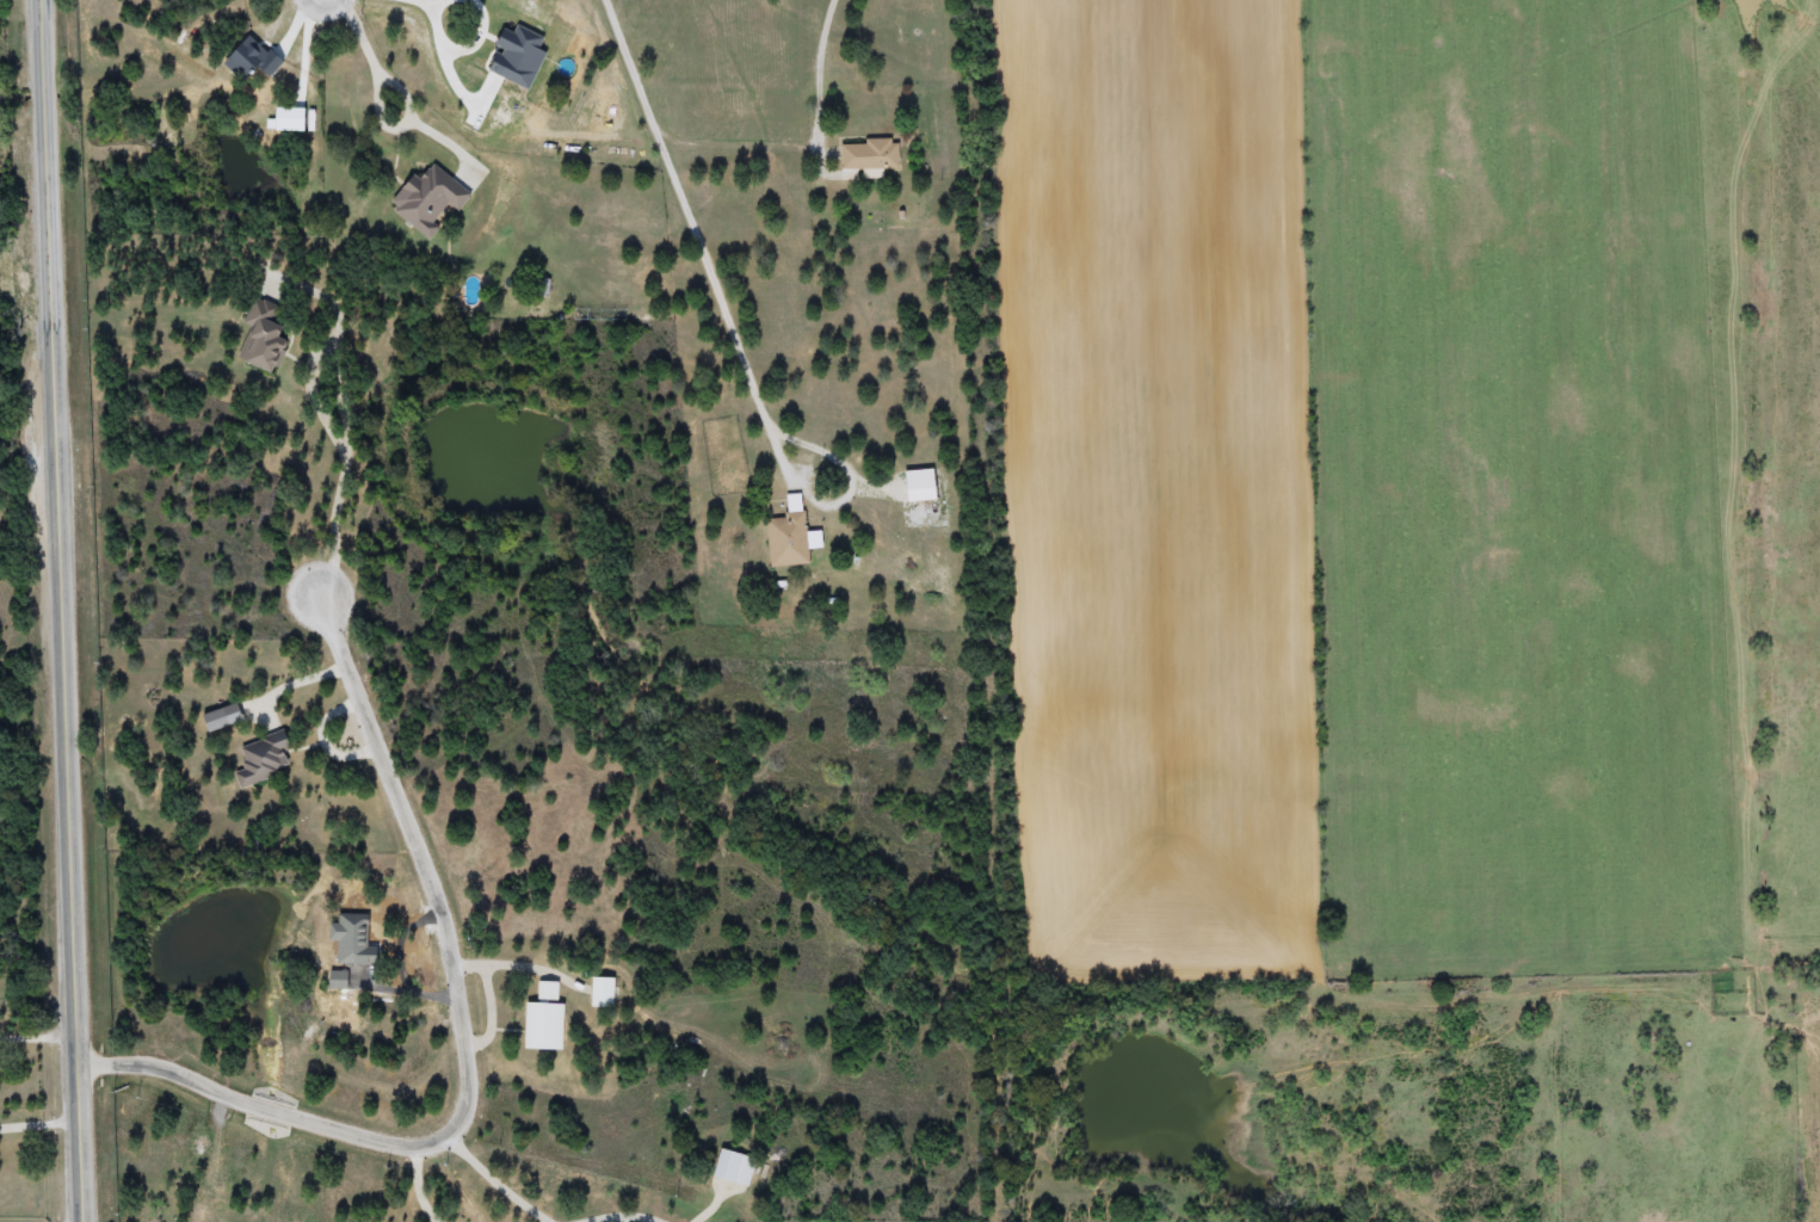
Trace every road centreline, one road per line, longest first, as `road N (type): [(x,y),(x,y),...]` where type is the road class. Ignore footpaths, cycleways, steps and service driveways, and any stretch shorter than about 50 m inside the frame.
road 1 (trunk): [(43,0),(87,1221)]
road 2 (residential): [(82,1057),(121,1056),(200,1075),(377,1137),(415,1141),(443,1132),(471,1099),(475,1073),(442,912),(322,591)]

